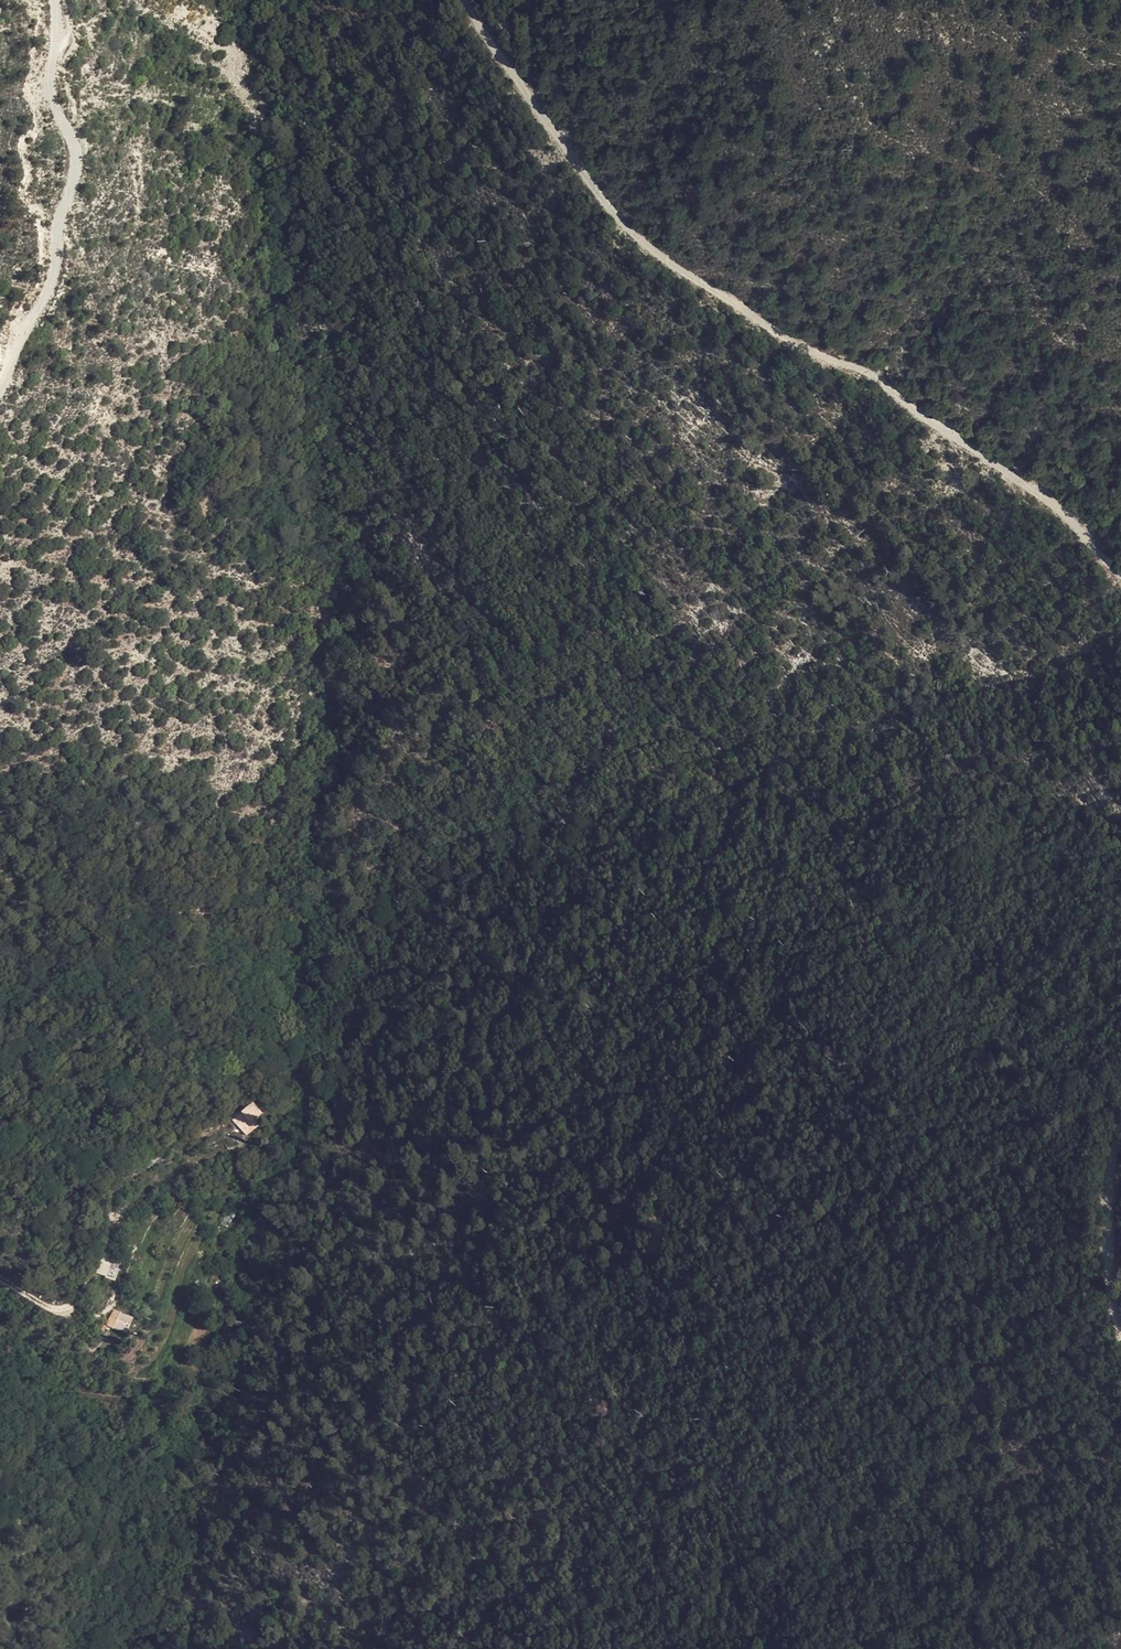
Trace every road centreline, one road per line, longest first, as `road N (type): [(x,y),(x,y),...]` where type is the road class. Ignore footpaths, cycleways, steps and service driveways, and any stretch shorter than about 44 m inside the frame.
road 1 (track): [(1120,575),(1049,502),(864,375),(652,248),(605,206),(462,0)]
road 2 (track): [(54,0),(60,37),(47,82),(74,147),(74,179),(53,276),(0,381)]
road 3 (track): [(0,1279),(56,1311),(71,1306),(102,1251),(115,1194),(133,1171),(202,1136)]
road 4 (track): [(1120,1328),(1106,1273),(1110,1185),(1120,1154)]

